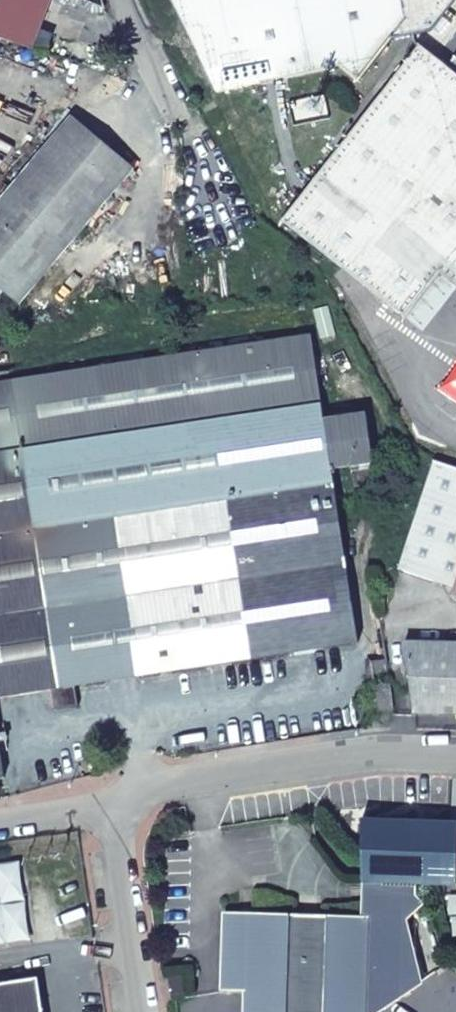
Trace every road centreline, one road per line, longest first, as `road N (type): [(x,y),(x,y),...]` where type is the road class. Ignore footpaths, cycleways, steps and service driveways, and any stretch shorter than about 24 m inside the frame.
road 1 (residential): [(455,752),(144,786),(112,813)]
road 2 (residential): [(112,813),(138,1011)]
road 3 (unclassified): [(127,0),(175,117)]

